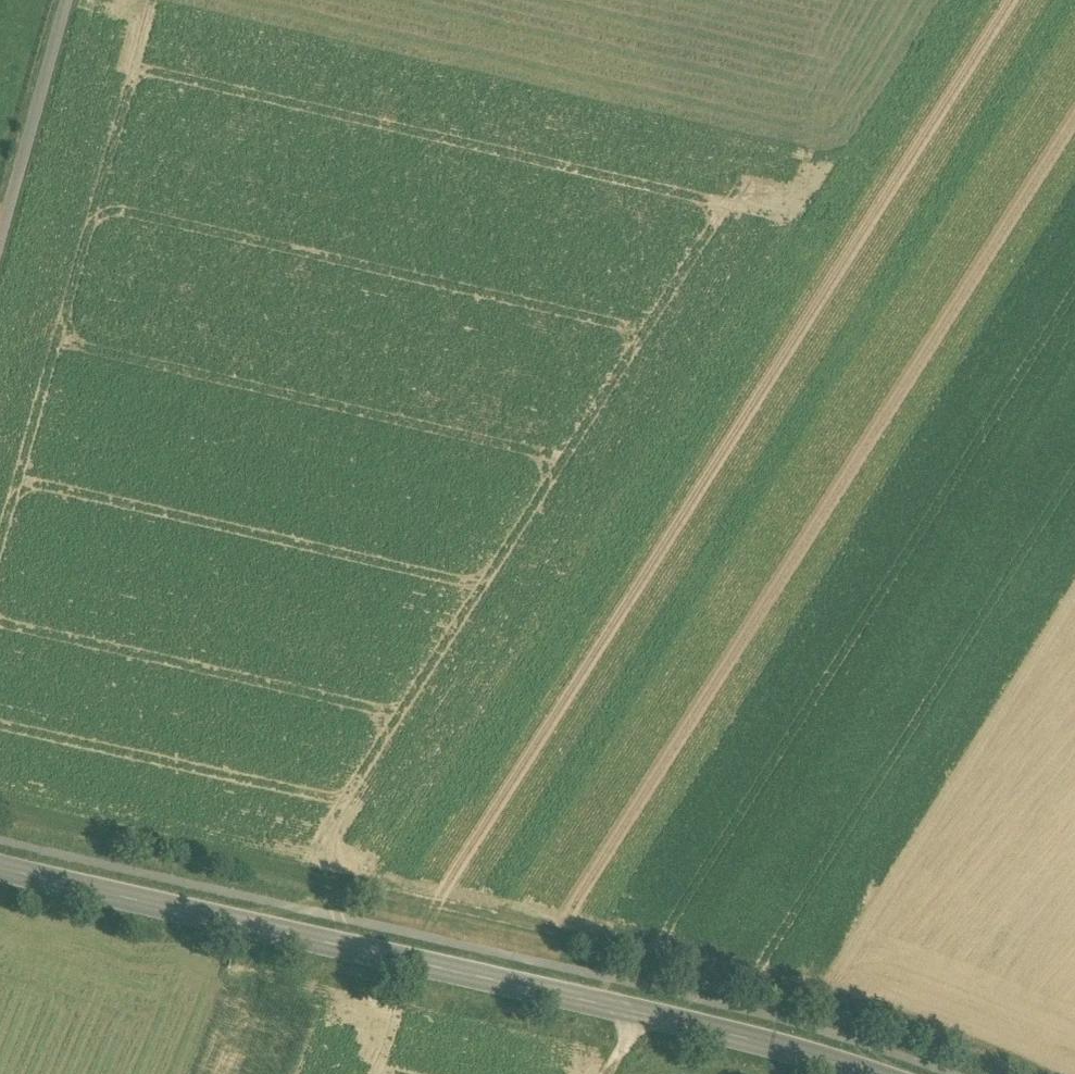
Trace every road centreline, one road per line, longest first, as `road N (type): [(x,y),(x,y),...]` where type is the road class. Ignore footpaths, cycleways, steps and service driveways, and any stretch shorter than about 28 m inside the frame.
road 1 (tertiary): [(0,869),(644,1015),(863,1073)]
road 2 (track): [(67,0),(0,239)]

